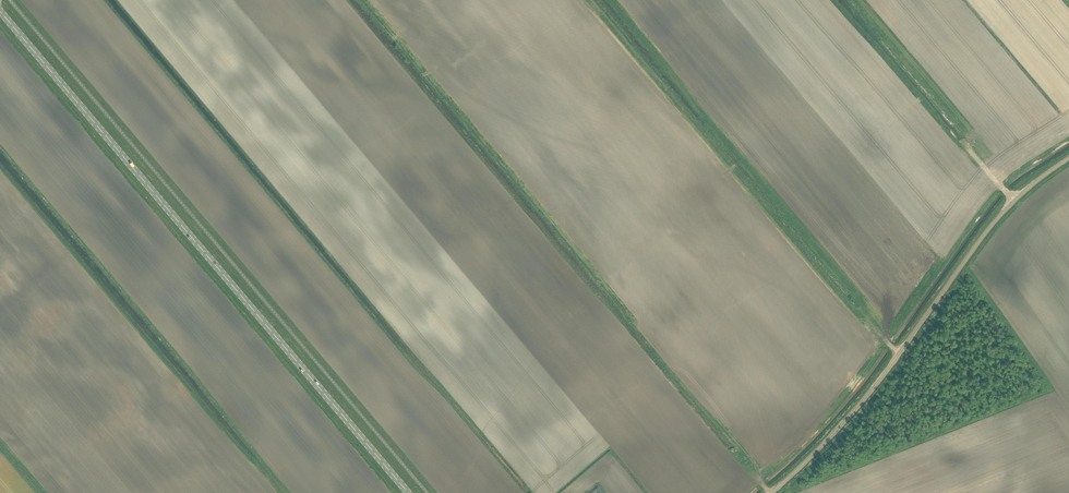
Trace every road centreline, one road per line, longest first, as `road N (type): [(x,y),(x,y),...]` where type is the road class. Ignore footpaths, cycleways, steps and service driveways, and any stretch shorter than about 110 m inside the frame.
road 1 (primary): [(409,492),(0,11)]
road 2 (unclassified): [(770,492),(878,383),(1013,202),(1068,158)]

